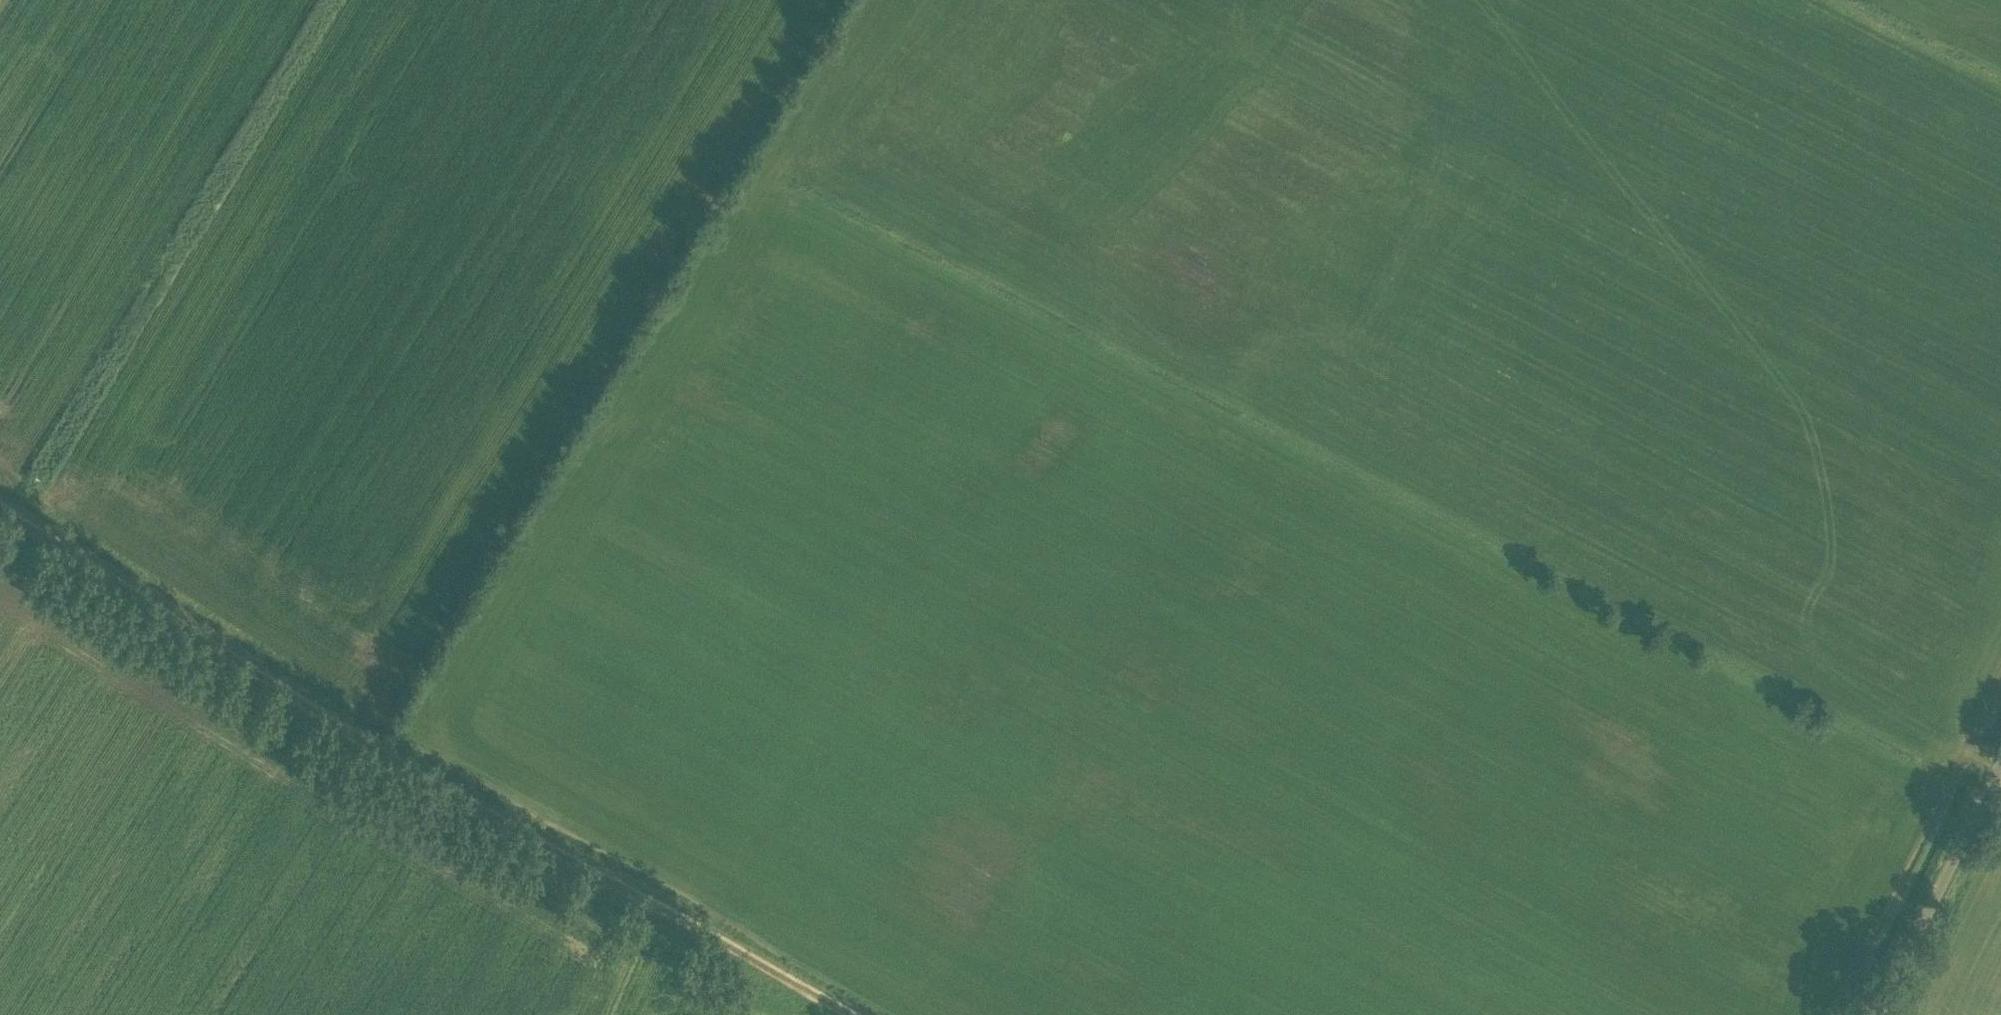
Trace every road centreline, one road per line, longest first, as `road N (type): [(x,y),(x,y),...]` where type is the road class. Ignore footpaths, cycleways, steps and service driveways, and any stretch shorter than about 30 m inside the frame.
road 1 (track): [(0,511),(482,817),(842,1014)]
road 2 (unclassified): [(1866,1014),(2000,738)]

